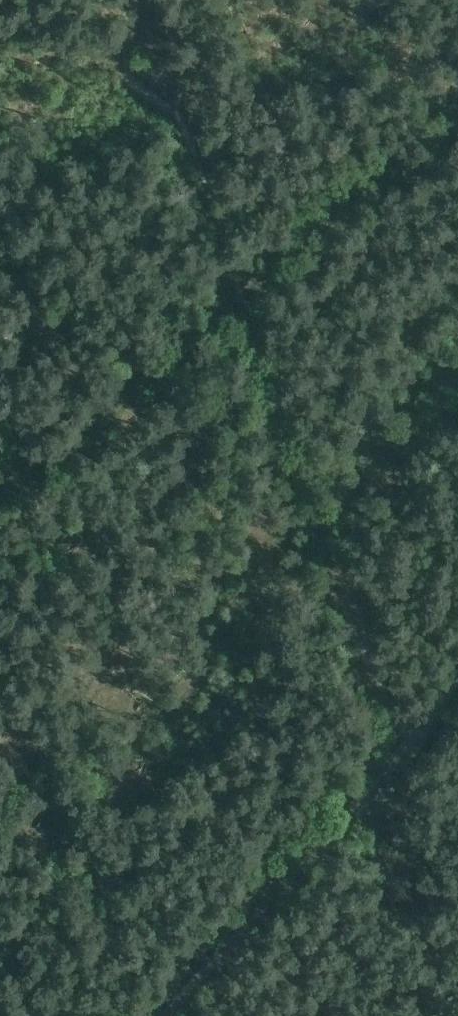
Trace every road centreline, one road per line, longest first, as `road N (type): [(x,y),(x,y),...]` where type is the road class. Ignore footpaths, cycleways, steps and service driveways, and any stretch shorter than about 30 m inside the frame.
road 1 (track): [(159,1015),(410,745)]

